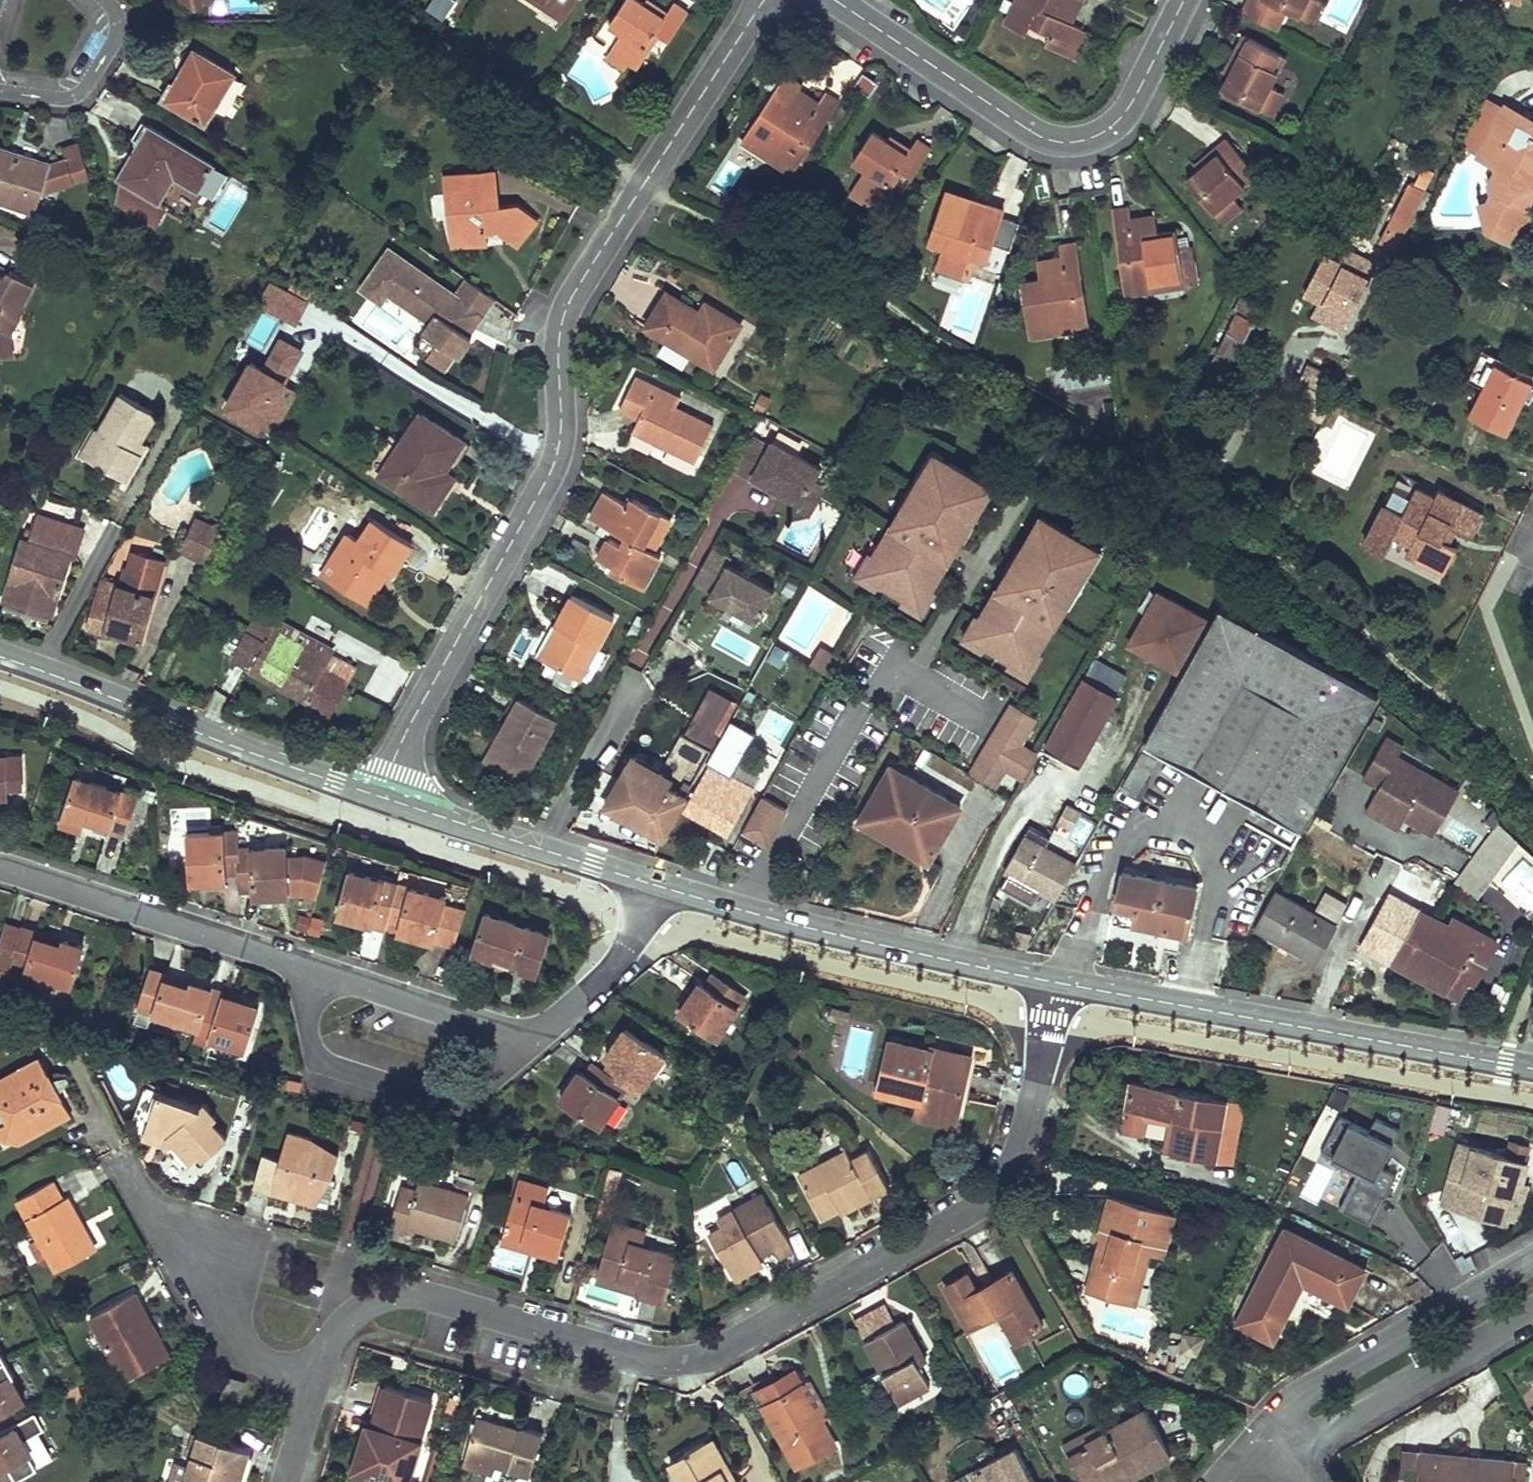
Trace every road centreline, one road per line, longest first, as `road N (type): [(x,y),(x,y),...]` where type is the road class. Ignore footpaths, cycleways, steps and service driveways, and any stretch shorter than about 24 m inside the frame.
road 1 (residential): [(317,1378),(335,1335),(390,1297),(420,1295),(664,1364),(735,1344),(997,1189),(1021,1144),(1055,983)]
road 2 (residential): [(381,798),(409,727),(555,461),(559,352),(574,295),(765,0)]
road 3 (secondary): [(1532,1068),(1055,983)]
road 4 (residential): [(835,0),(1029,131),(1079,143),(1125,115),(1185,0)]
road 5 (secondary): [(1055,983),(824,933),(659,886)]
road 6 (secondary): [(381,798),(0,658)]
road 7 (residential): [(313,971),(306,1020),(318,1061),(395,1088),(461,1107),(533,1042)]
road 8 (residential): [(313,971),(0,869)]
road 9 (residential): [(1532,1258),(1301,1396),(1283,1433)]
road 10 (residential): [(122,1158),(236,1348),(317,1378)]
road 11 (secondary): [(659,886),(381,798)]
road 12 (residential): [(1283,1433),(1329,1431),(1532,1312)]
road 13 (residential): [(533,1042),(313,971)]
road 14 (residential): [(659,886),(628,949),(533,1042)]
road 15 (residential): [(0,93),(58,100),(88,86),(115,38),(118,22),(104,0)]

